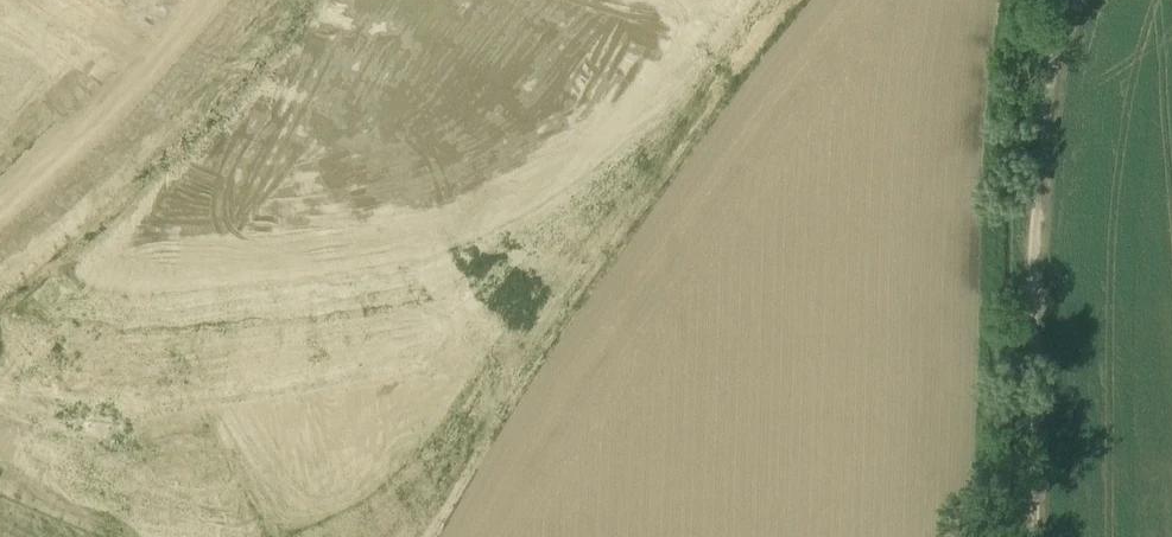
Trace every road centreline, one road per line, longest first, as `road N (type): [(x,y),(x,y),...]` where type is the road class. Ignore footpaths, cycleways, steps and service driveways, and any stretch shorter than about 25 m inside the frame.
road 1 (track): [(1034,536),(1032,241),(1044,101),(1072,0)]

